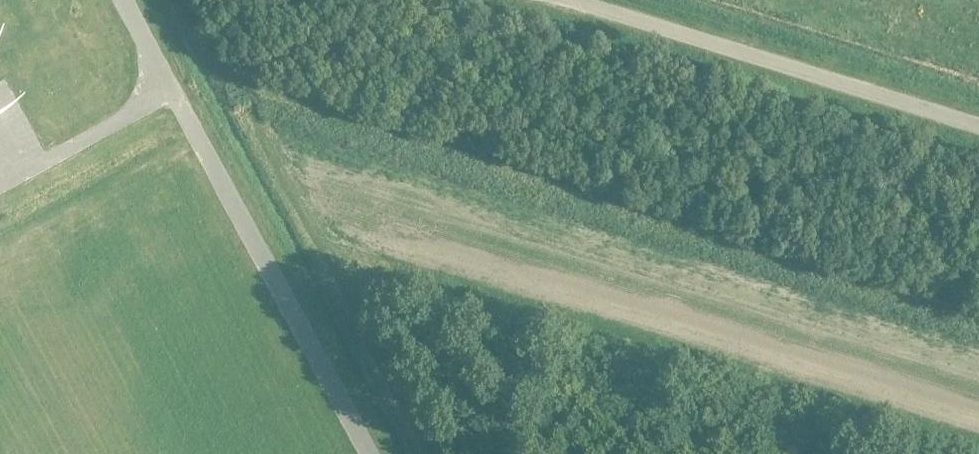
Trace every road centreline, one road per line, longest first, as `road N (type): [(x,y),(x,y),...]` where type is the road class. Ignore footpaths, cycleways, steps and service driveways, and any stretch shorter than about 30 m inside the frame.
road 1 (unclassified): [(978,125),(569,0)]

